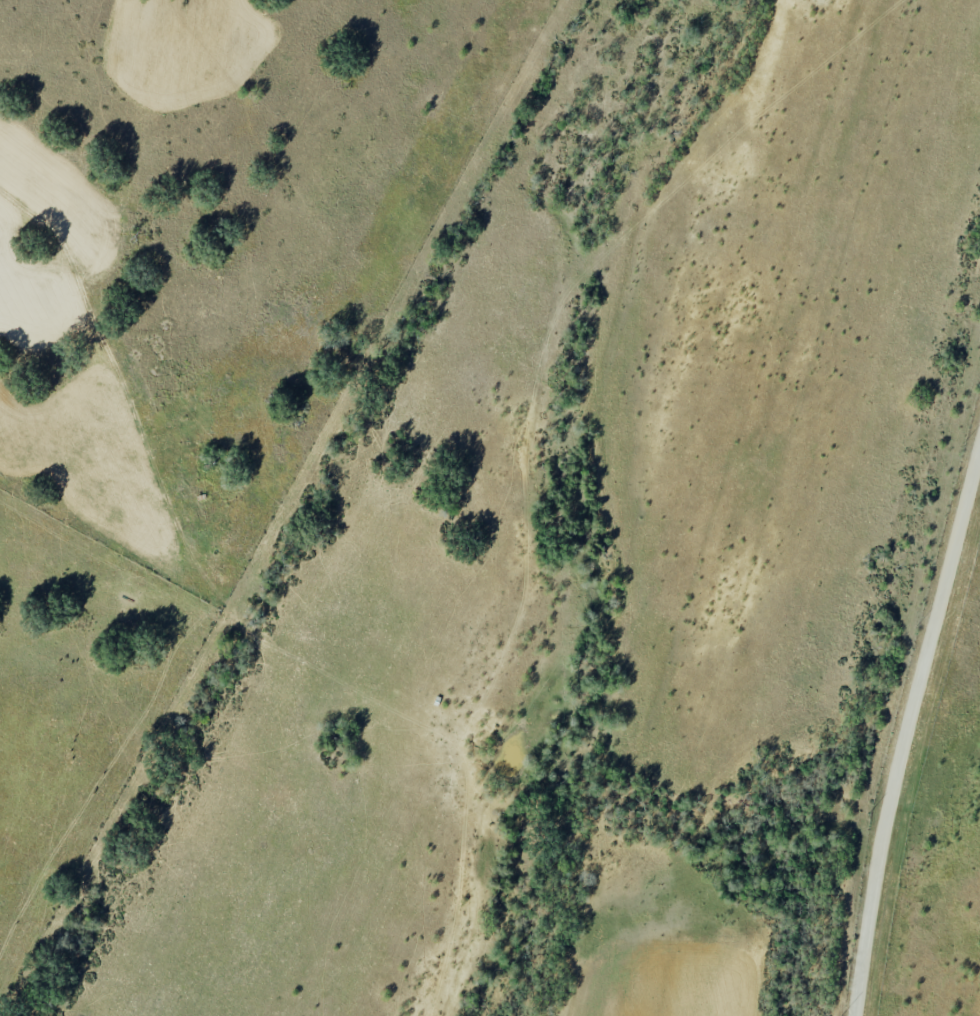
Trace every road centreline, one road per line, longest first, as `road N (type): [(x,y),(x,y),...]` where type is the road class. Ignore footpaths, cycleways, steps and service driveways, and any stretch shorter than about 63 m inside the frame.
road 1 (residential): [(859,1015),(884,845),(979,461)]

